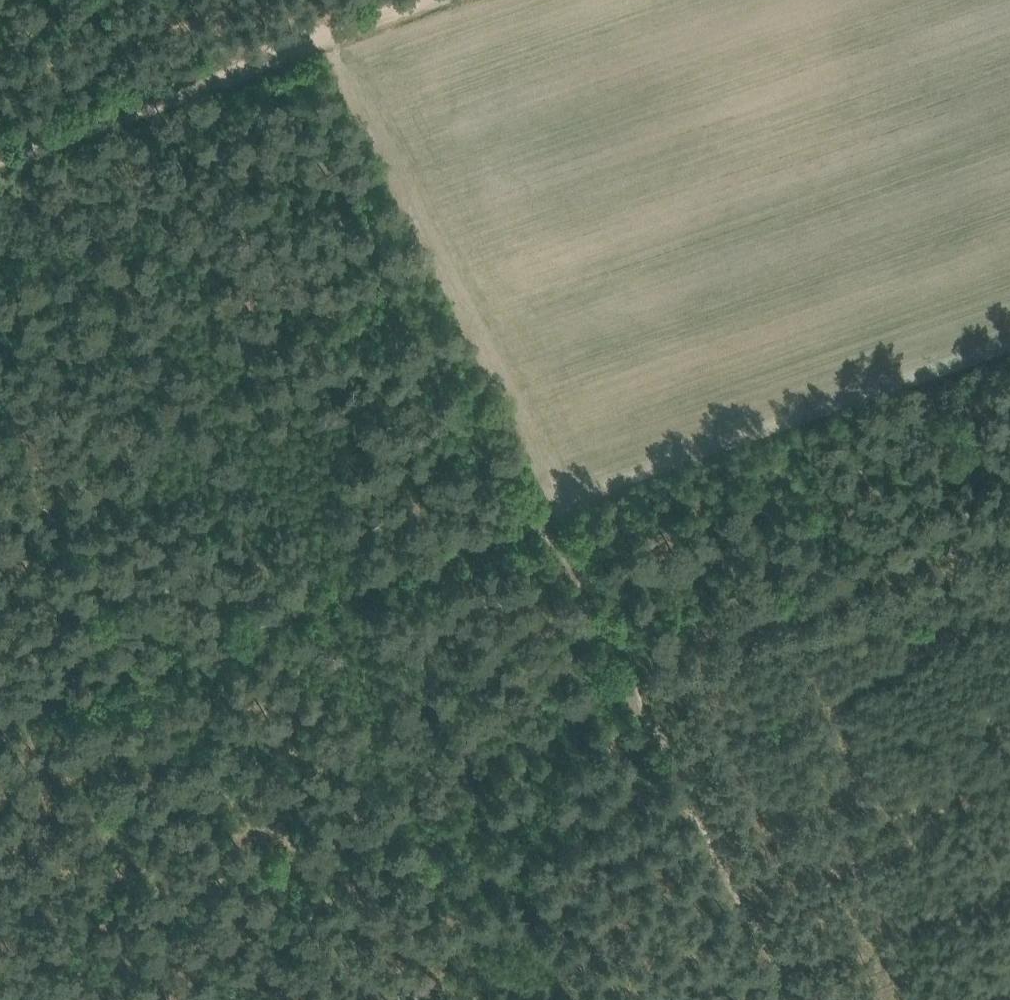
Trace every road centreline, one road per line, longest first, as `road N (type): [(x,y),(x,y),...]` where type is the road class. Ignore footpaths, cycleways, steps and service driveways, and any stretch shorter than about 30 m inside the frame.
road 1 (track): [(0,148),(434,0)]

